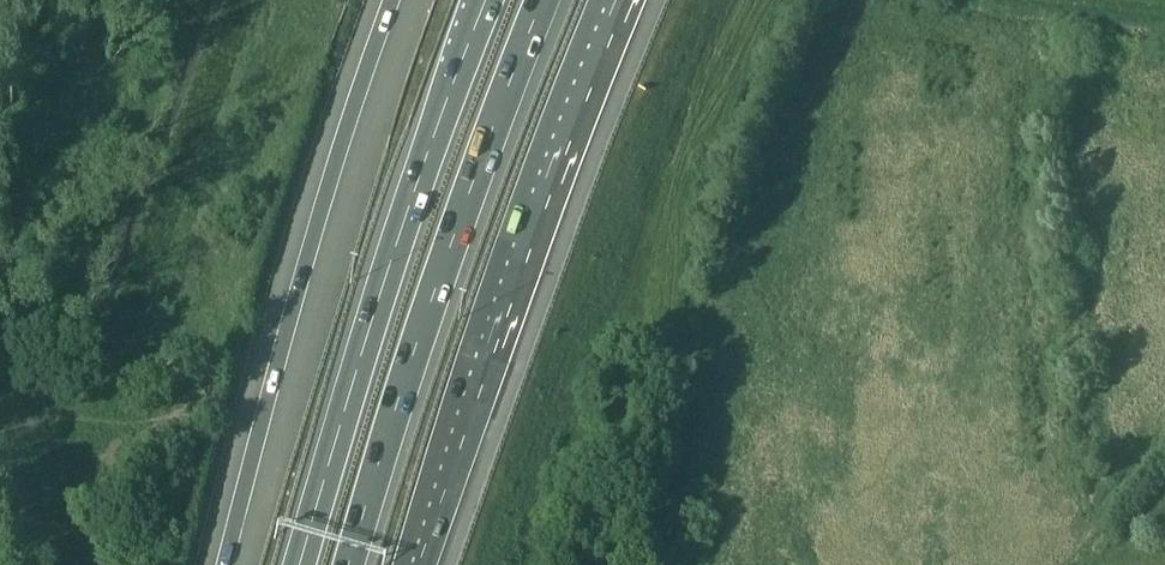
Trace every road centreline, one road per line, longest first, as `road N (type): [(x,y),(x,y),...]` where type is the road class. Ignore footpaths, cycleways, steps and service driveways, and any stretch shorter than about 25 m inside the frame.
road 1 (motorway): [(413,564),(466,386),(615,0)]
road 2 (motorway): [(352,564),(430,300),(542,0)]
road 3 (motorway): [(487,0),(386,274),(301,564)]
road 4 (motorway): [(392,0),(333,167),(227,564)]

